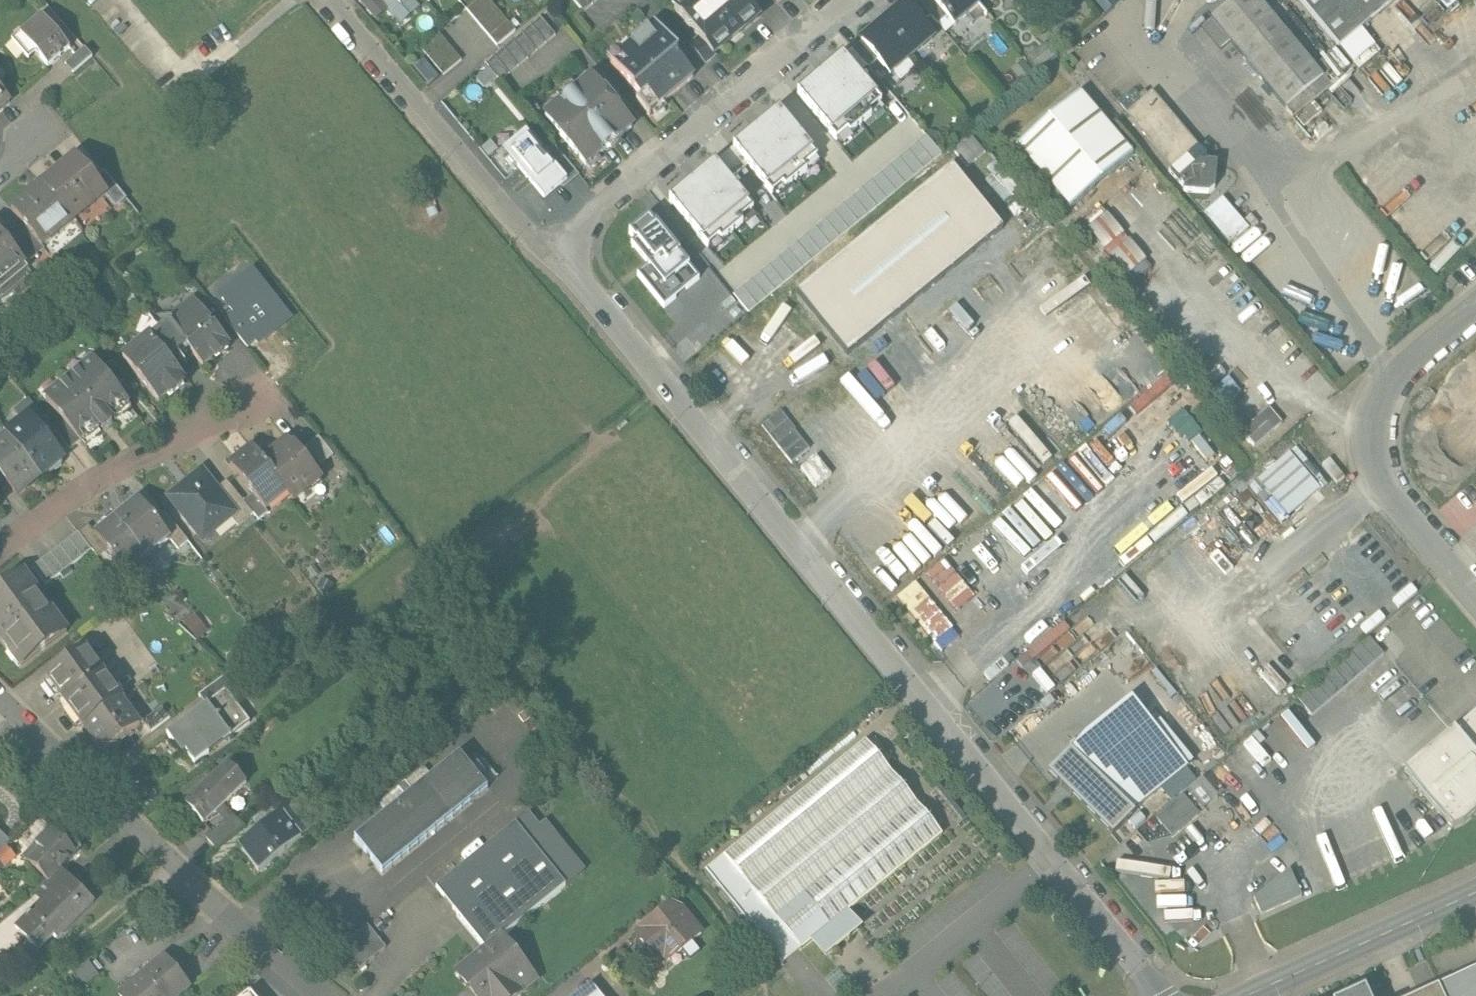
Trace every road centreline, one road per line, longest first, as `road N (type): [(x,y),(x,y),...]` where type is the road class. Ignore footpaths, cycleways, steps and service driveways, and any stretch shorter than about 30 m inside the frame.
road 1 (residential): [(1164,995),(568,255)]
road 2 (residential): [(0,690),(329,995)]
road 3 (residential): [(848,0),(594,206),(568,255)]
road 4 (residential): [(1475,305),(1391,382),(1373,439),(1373,460),(1399,508),(1475,597)]
road 5 (residential): [(568,255),(332,0)]
road 6 (residential): [(0,550),(54,506),(251,398)]
road 7 (unclassified): [(1475,892),(1247,995)]

